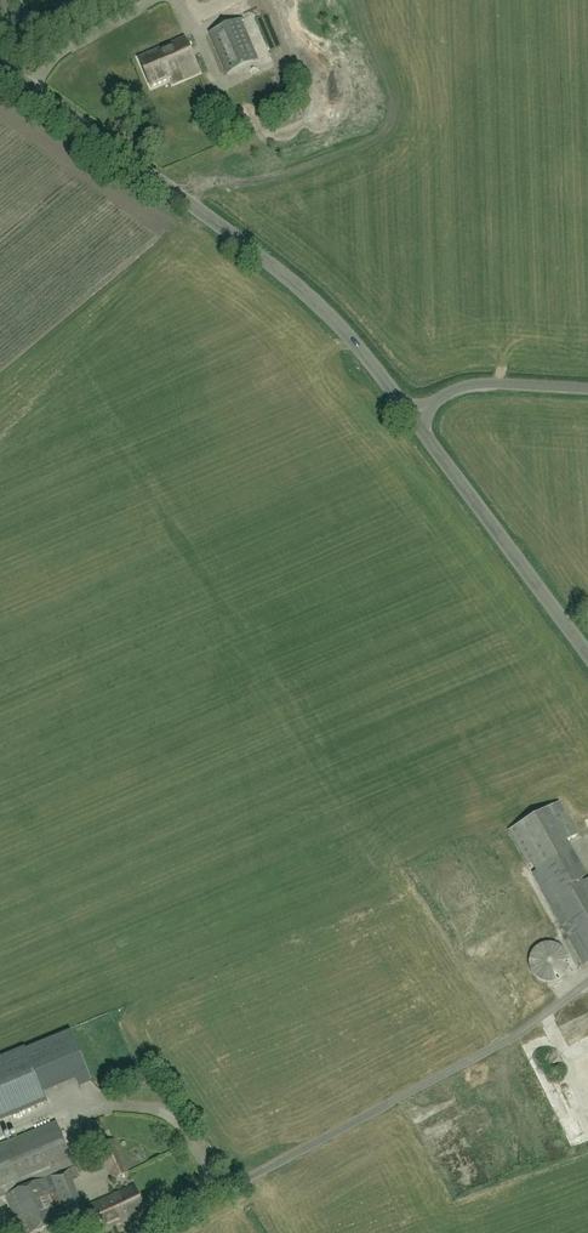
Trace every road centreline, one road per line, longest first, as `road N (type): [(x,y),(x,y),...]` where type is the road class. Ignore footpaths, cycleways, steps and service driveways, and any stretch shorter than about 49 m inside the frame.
road 1 (tertiary): [(413,412),(337,316),(277,263),(0,61)]
road 2 (tertiary): [(587,655),(413,412)]
road 3 (unclassified): [(587,387),(462,384),(413,412)]

